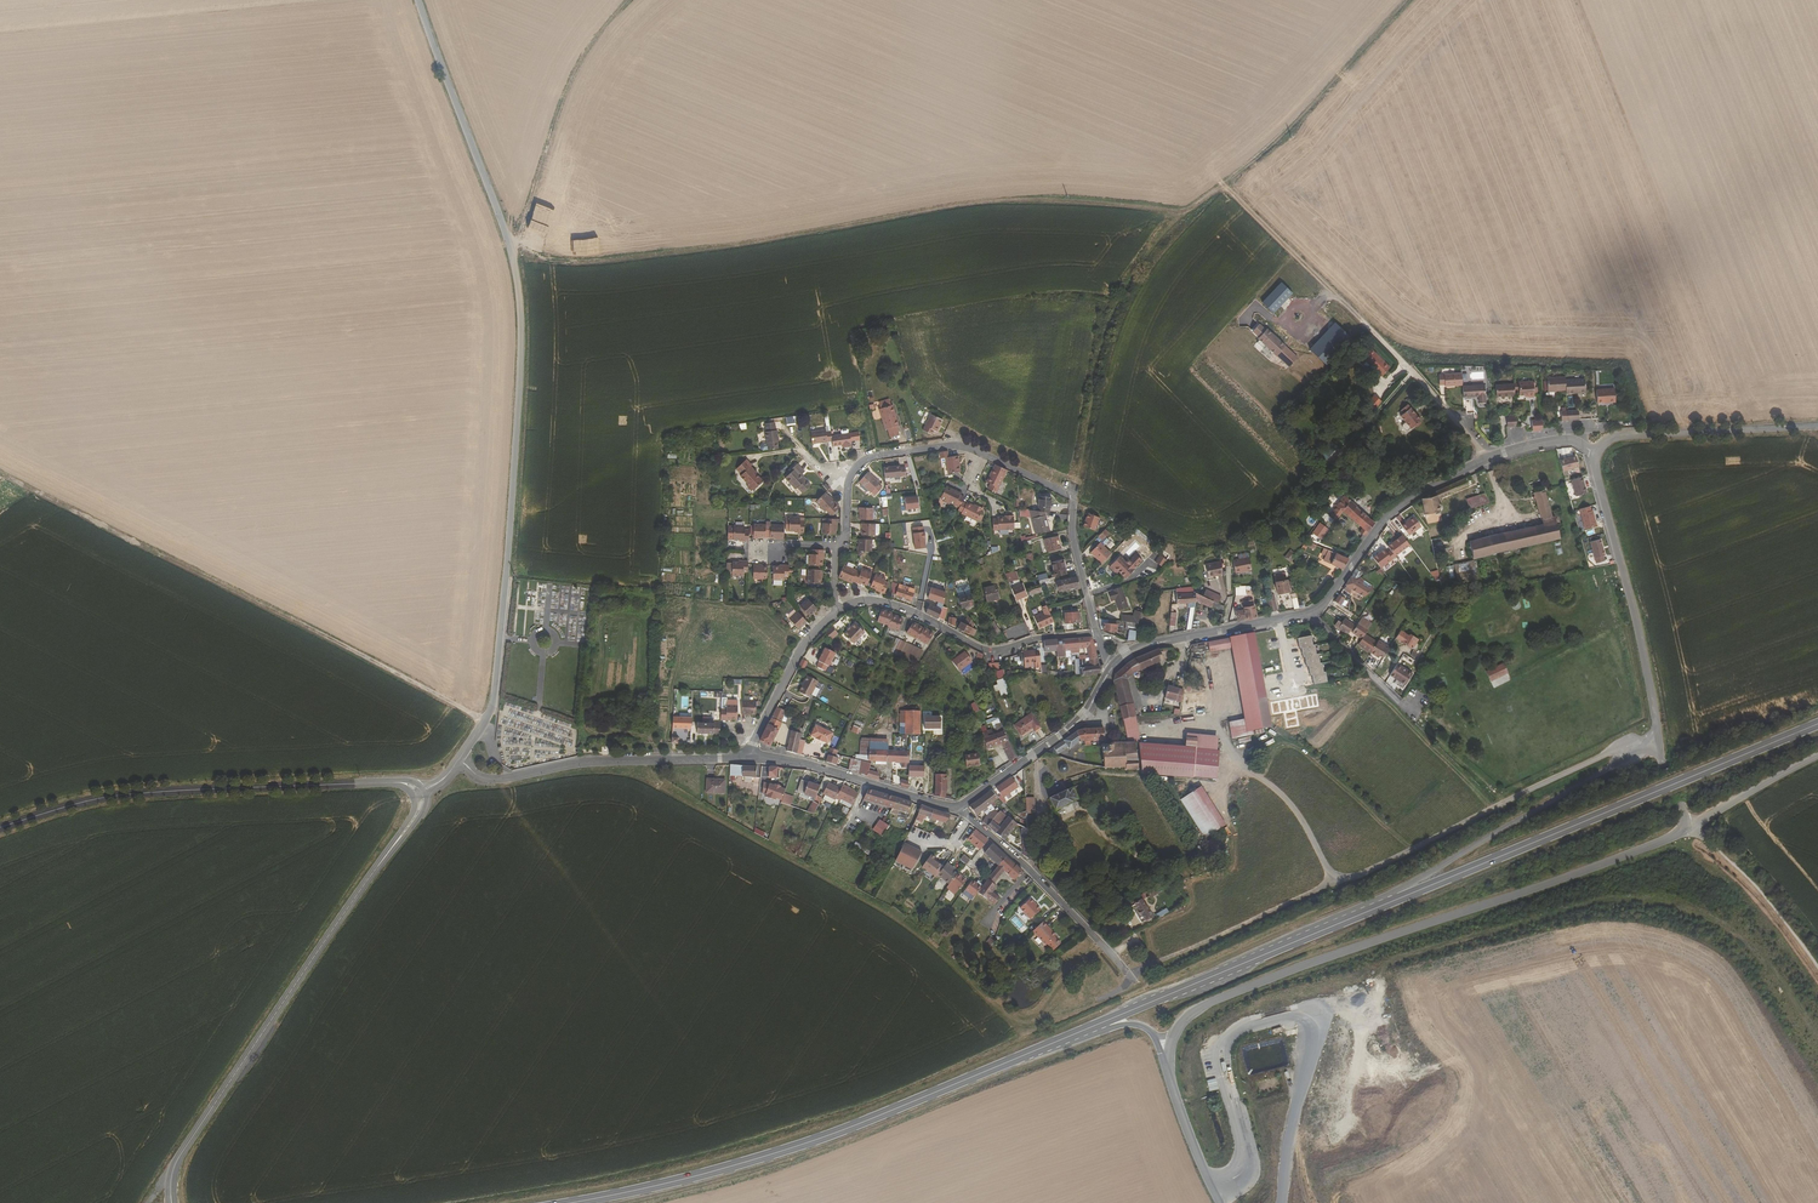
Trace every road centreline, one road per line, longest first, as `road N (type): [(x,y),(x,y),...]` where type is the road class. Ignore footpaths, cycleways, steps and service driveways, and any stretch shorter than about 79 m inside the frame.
road 1 (track): [(1658,731),(1027,1027),(1008,1024),(894,921),(671,795),(610,778),(510,788),(507,778)]
road 2 (unclassified): [(458,760),(493,709),(498,675),(520,312),(511,248),(420,0)]
road 3 (track): [(1187,217),(1044,201),(580,262),(547,260),(518,245)]
road 4 (track): [(1409,0),(1295,122),(1129,280),(1094,374),(1075,498)]
road 5 (unclassified): [(1688,823),(1681,834),(1621,859),(1210,1002),(1174,1036)]
road 6 (tertiary): [(1101,1024),(798,1146),(571,1202)]
road 7 (track): [(0,462),(228,574),(485,721)]
road 8 (tertiary): [(1817,725),(1398,899)]
road 9 (residential): [(1097,633),(1072,532),(1075,498),(971,448),(873,458),(858,466),(843,543)]
road 10 (unclassified): [(748,758),(793,665),(853,605),(896,607),(982,651),(1097,633)]
road 11 (tertiary): [(385,857),(181,1155),(171,1202)]
road 12 (tertiary): [(0,828),(119,796),(388,783)]
road 13 (tertiary): [(1398,899),(1101,1024)]
road 14 (unclassified): [(1660,743),(1406,887),(1398,899)]
road 15 (residential): [(1660,743),(1596,452)]
road 16 (tertiary): [(748,758),(581,763),(493,779),(458,760)]
road 17 (track): [(631,0),(566,91),(511,248)]
road 18 (track): [(1225,185),(1402,361)]
road 19 (residential): [(1131,980),(1035,875),(957,808)]
road 20 (tertiary): [(1483,460),(1390,514),(1334,593),(1310,612)]
road 21 (tertiary): [(1596,452),(1619,436),(1817,426)]
road 22 (tertiary): [(1114,665),(1085,715),(957,808)]
road 23 (tertiary): [(957,808),(814,765),(748,758)]
road 24 (track): [(1334,886),(1301,819),(1245,771),(1215,722)]
road 25 (tertiary): [(1310,612),(1143,647),(1114,665)]
road 26 (track): [(1687,828),(1778,911),(1817,966)]
road 27 (residential): [(1310,612),(1417,719)]
road 28 (unclassified): [(1817,757),(1688,823)]
road 29 (unclassified): [(1220,1202),(1171,1081)]
road 30 (residential): [(1402,361),(1483,460)]

